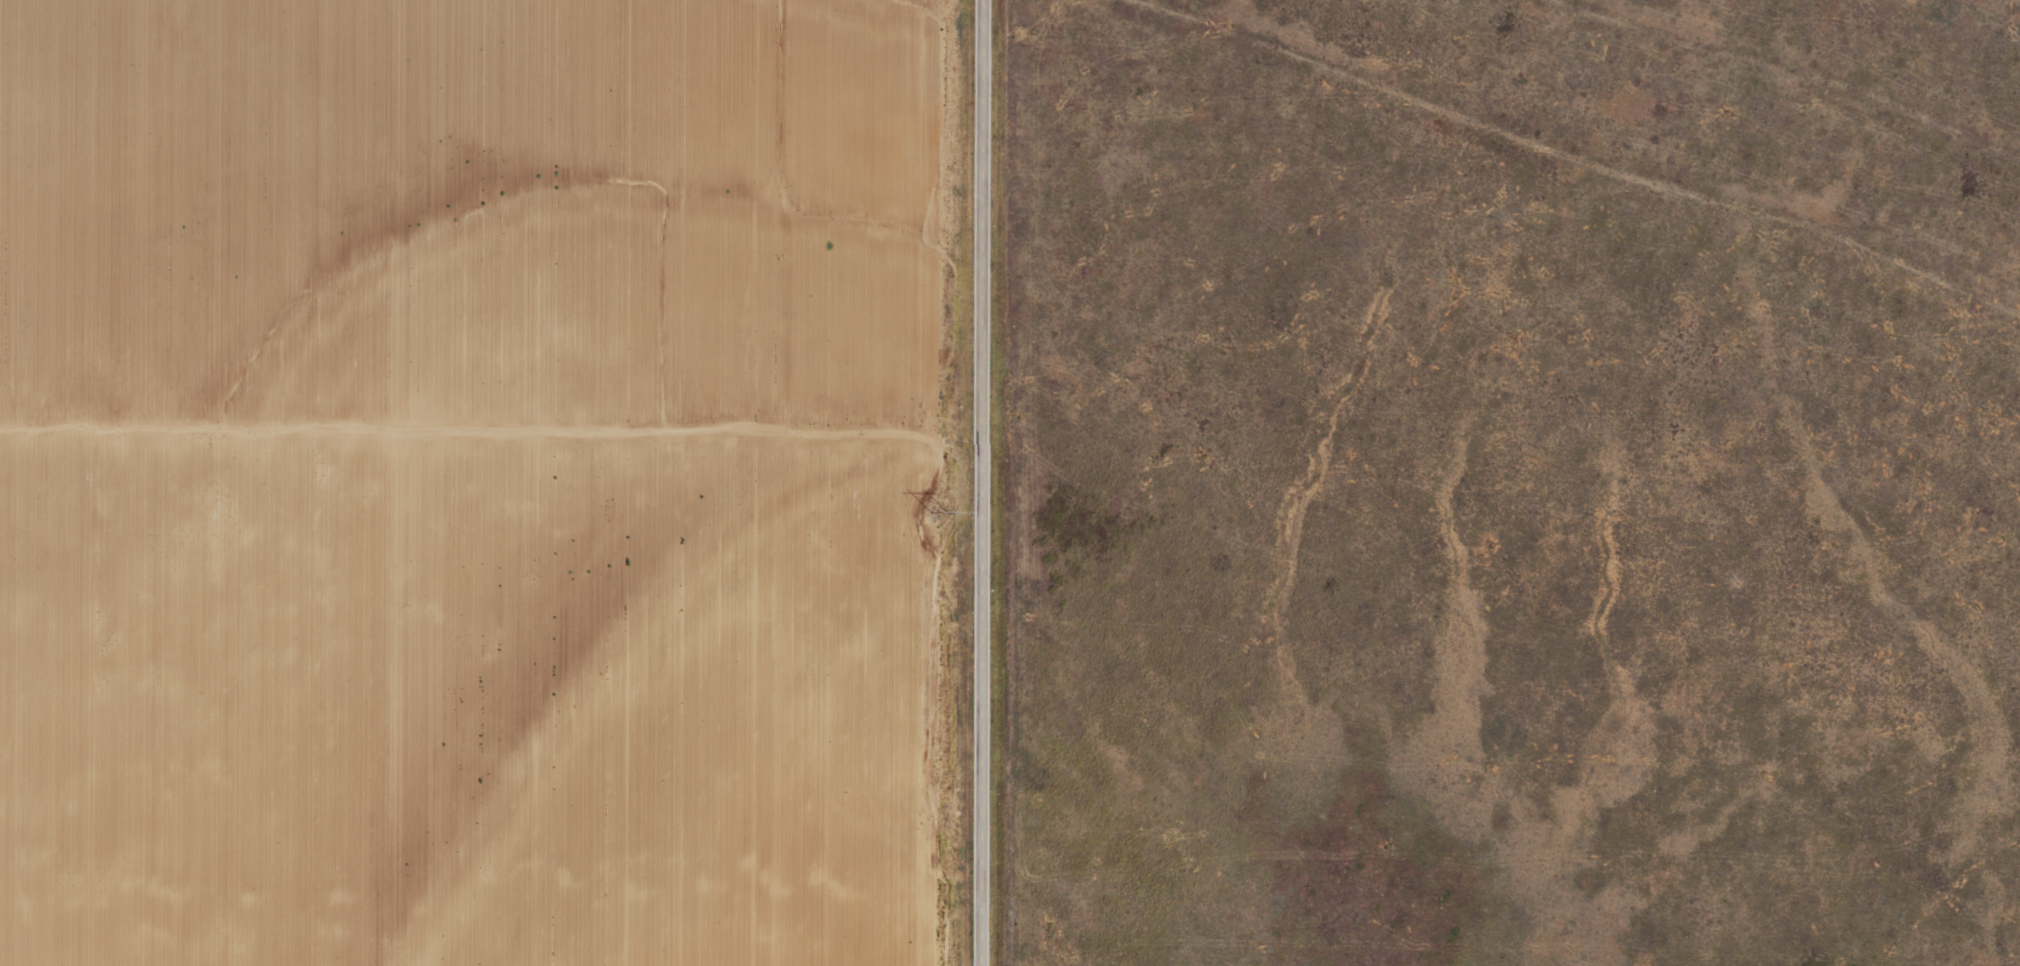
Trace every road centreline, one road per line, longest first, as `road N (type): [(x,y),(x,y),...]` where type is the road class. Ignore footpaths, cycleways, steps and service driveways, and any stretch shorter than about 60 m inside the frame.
road 1 (secondary): [(984,0),(981,965)]

